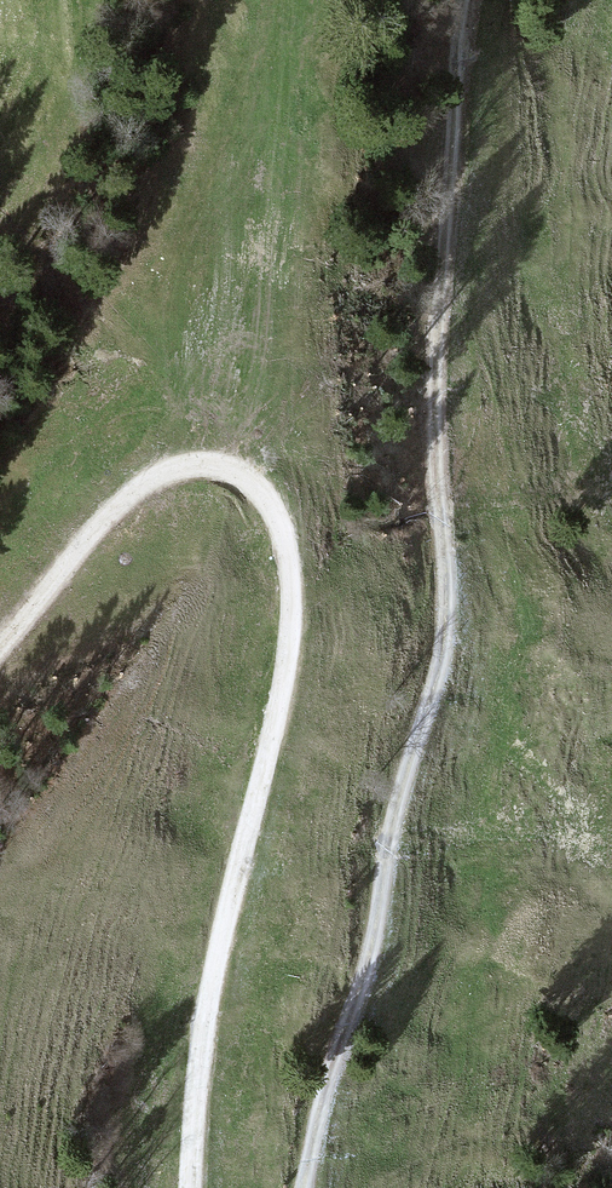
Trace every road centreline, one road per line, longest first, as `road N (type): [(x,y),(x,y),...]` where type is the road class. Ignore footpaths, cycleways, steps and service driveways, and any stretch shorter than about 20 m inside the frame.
road 1 (track): [(303,1187),(329,1072),(371,953),(396,809),(443,644),(438,291),(459,0)]
road 2 (track): [(190,1187),(203,1019),(289,675),(290,597),(272,510),(242,479),(215,468),(159,475),(95,533),(0,656)]

